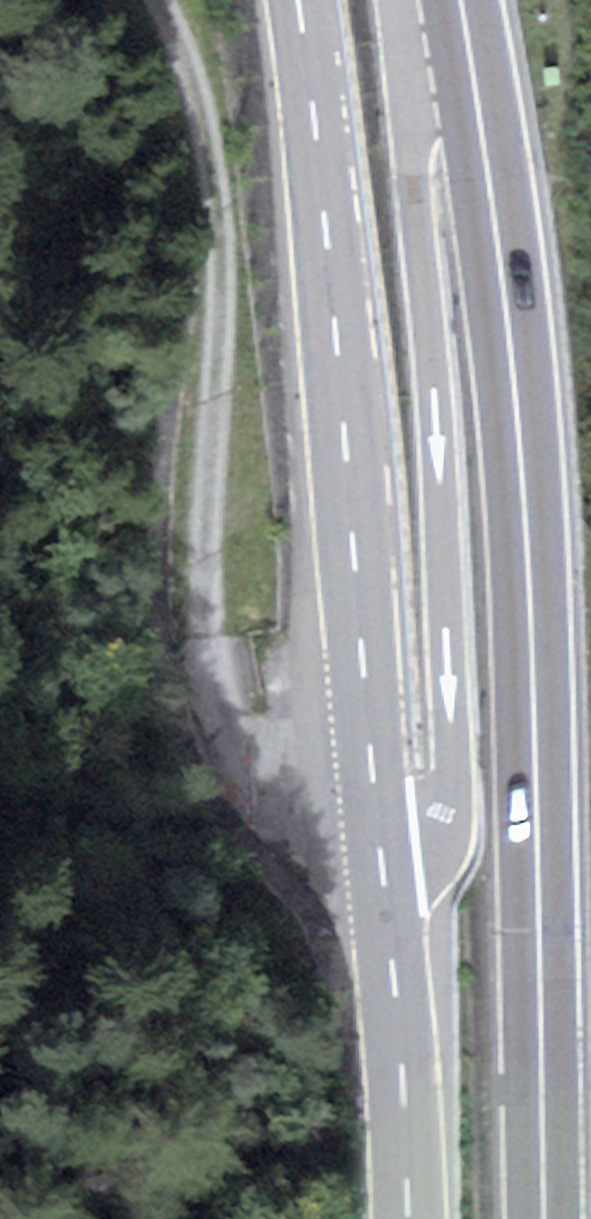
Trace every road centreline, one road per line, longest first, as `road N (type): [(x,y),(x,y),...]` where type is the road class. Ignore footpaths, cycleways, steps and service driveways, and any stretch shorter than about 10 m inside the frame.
road 1 (trunk): [(542,1218),(523,482),(498,231),(462,16)]
road 2 (track): [(383,810),(291,802),(231,738),(201,616),(218,176),(188,48),(150,0)]
road 3 (trunk): [(462,16),(413,127),(455,788),(443,826),(388,862)]
road 4 (primary): [(298,0),(388,862)]
road 5 (primary): [(388,862),(411,1218)]

